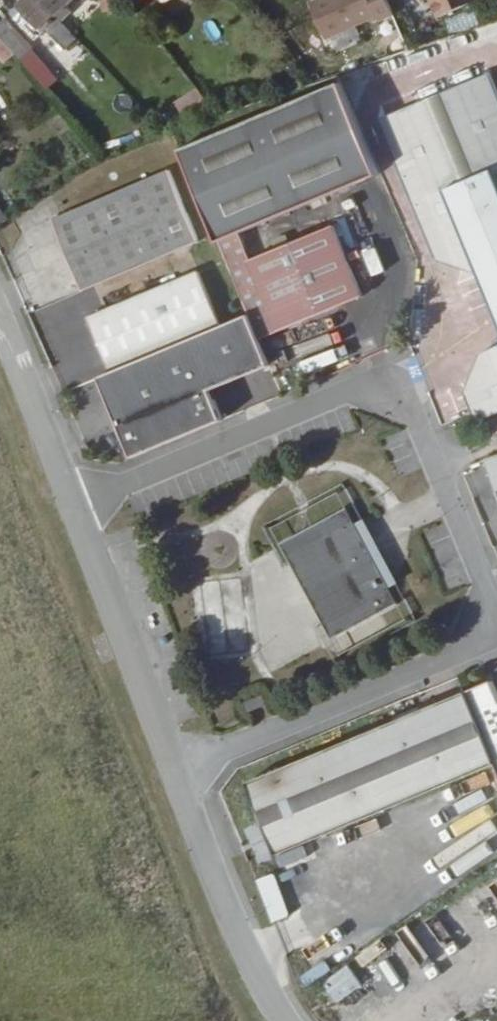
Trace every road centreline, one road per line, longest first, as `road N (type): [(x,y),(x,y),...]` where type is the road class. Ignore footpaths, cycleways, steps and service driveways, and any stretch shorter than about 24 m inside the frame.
road 1 (residential): [(496,619),(390,375),(74,509)]
road 2 (residential): [(171,774),(496,634)]
road 3 (tertiary): [(74,509),(171,774)]
road 4 (tertiary): [(171,774),(267,999),(284,1020)]
road 5 (tertiary): [(0,325),(74,509)]

